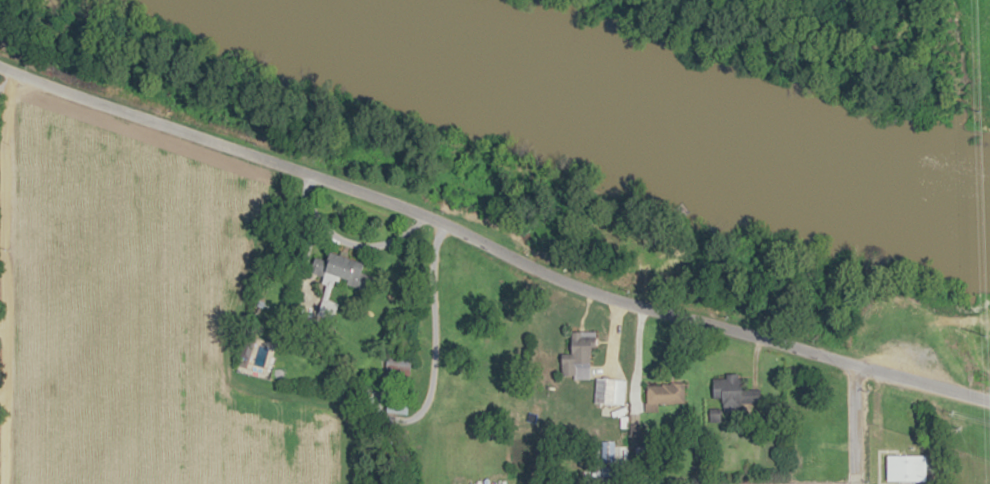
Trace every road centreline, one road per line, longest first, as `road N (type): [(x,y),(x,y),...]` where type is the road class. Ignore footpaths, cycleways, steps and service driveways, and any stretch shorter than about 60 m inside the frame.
road 1 (residential): [(770,341),(0,66)]
road 2 (residential): [(989,401),(770,341)]

